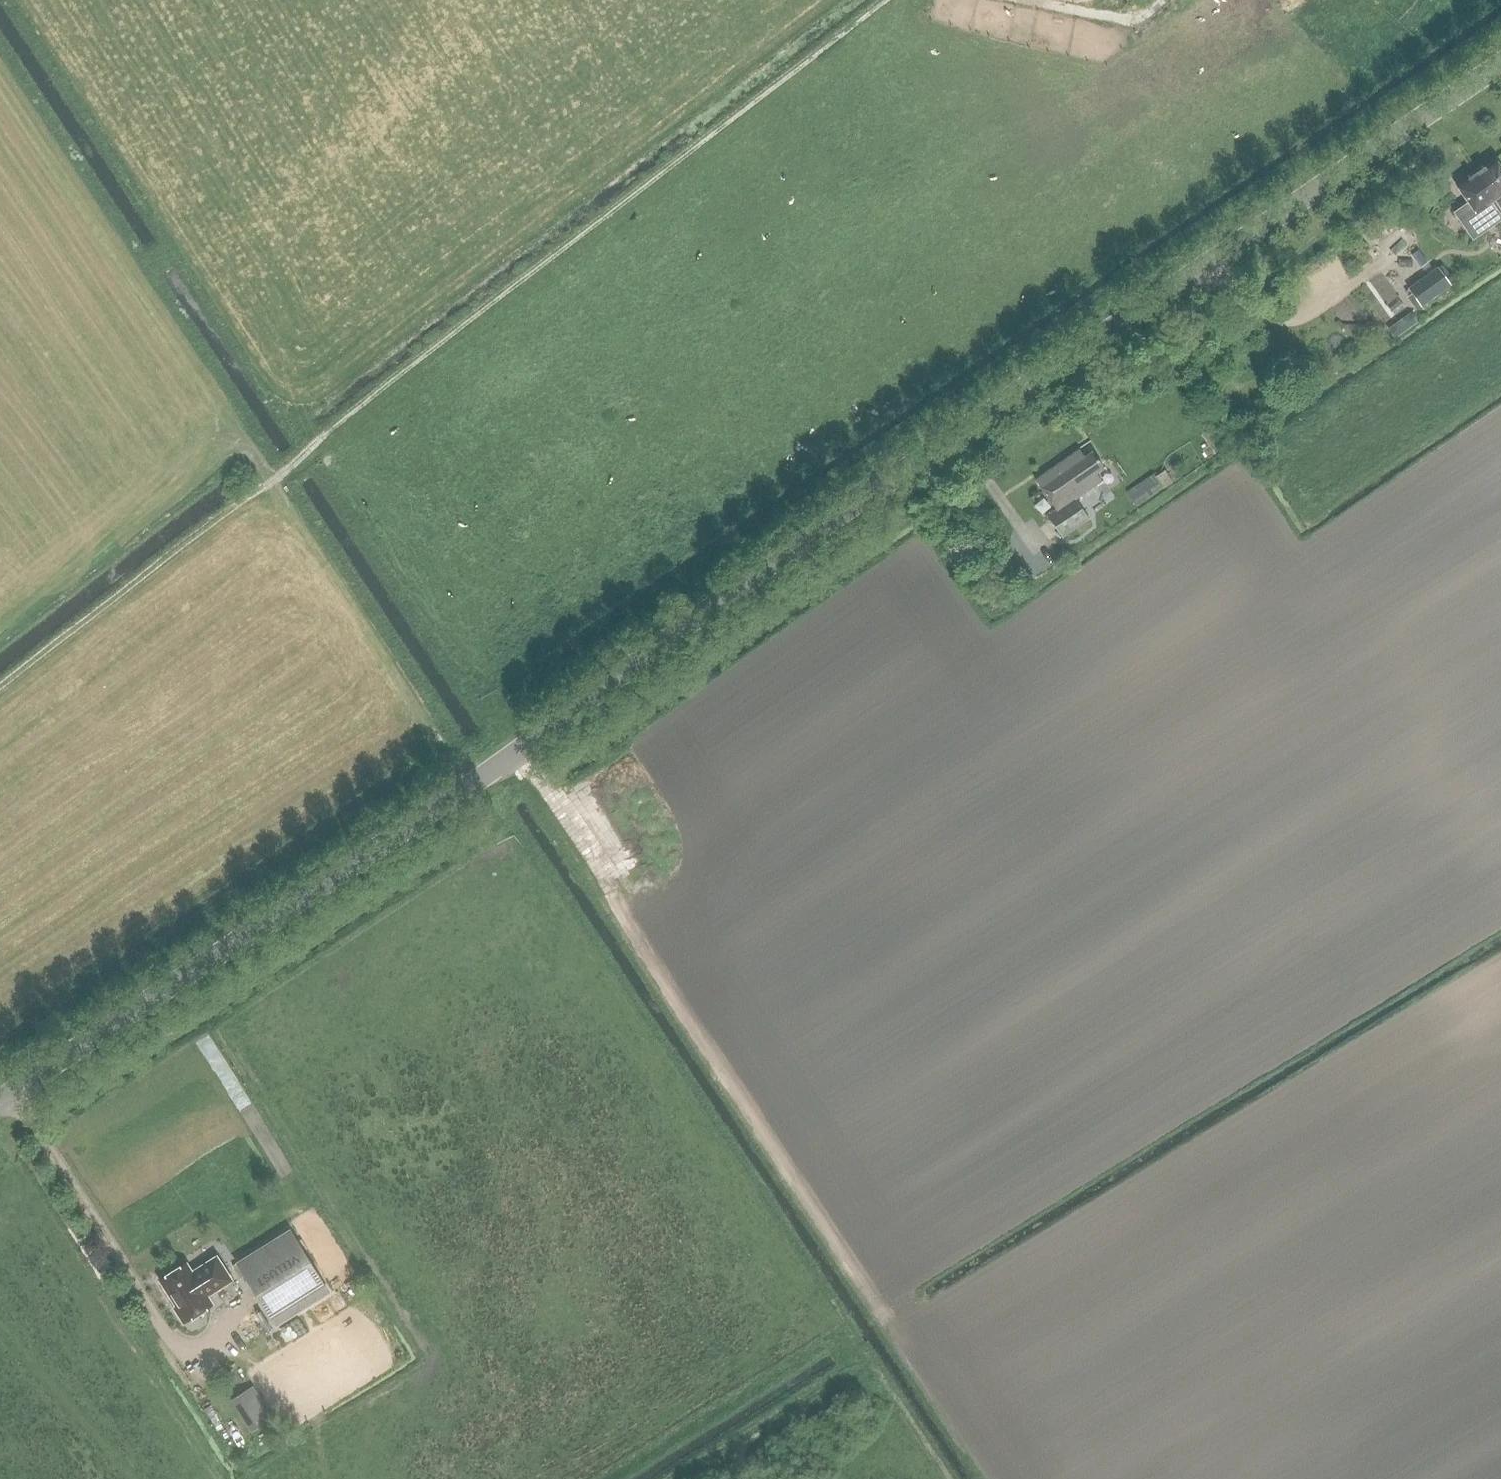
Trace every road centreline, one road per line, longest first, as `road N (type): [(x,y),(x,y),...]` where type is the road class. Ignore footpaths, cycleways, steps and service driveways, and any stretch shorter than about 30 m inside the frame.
road 1 (unclassified): [(0,1099),(518,750),(801,541),(1500,63)]

